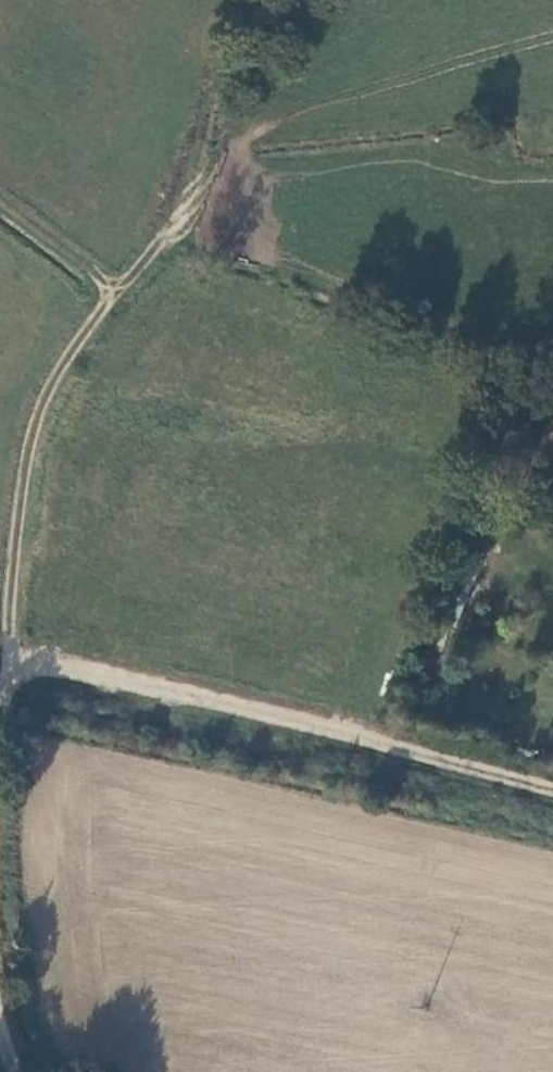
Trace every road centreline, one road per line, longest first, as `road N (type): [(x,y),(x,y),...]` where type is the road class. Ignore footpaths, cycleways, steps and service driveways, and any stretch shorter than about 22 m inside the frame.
road 1 (unclassified): [(552,767),(14,649),(7,710)]
road 2 (track): [(14,649),(9,631),(32,437),(61,368),(169,233)]
road 3 (track): [(107,304),(101,277),(0,202)]
road 4 (unclassified): [(0,836),(7,710)]

